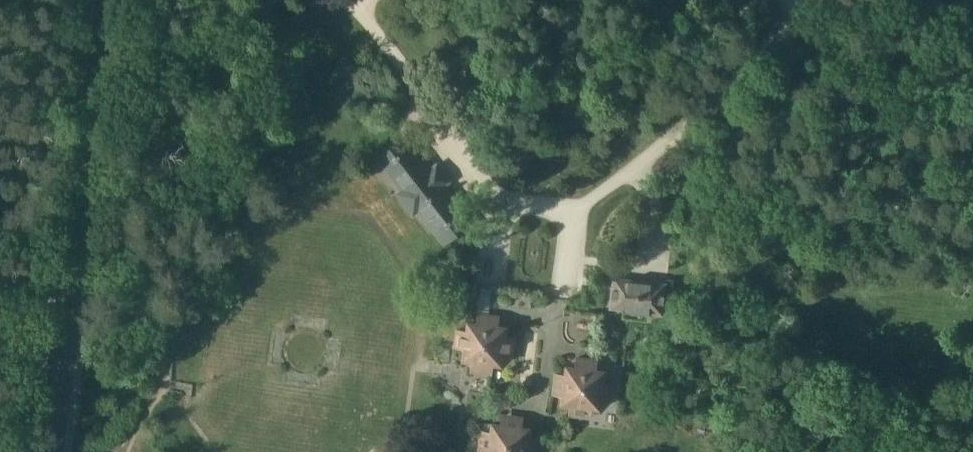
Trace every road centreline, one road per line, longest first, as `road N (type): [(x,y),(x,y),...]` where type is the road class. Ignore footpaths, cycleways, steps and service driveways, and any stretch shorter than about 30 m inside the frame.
road 1 (secondary): [(49,451),(109,0)]

